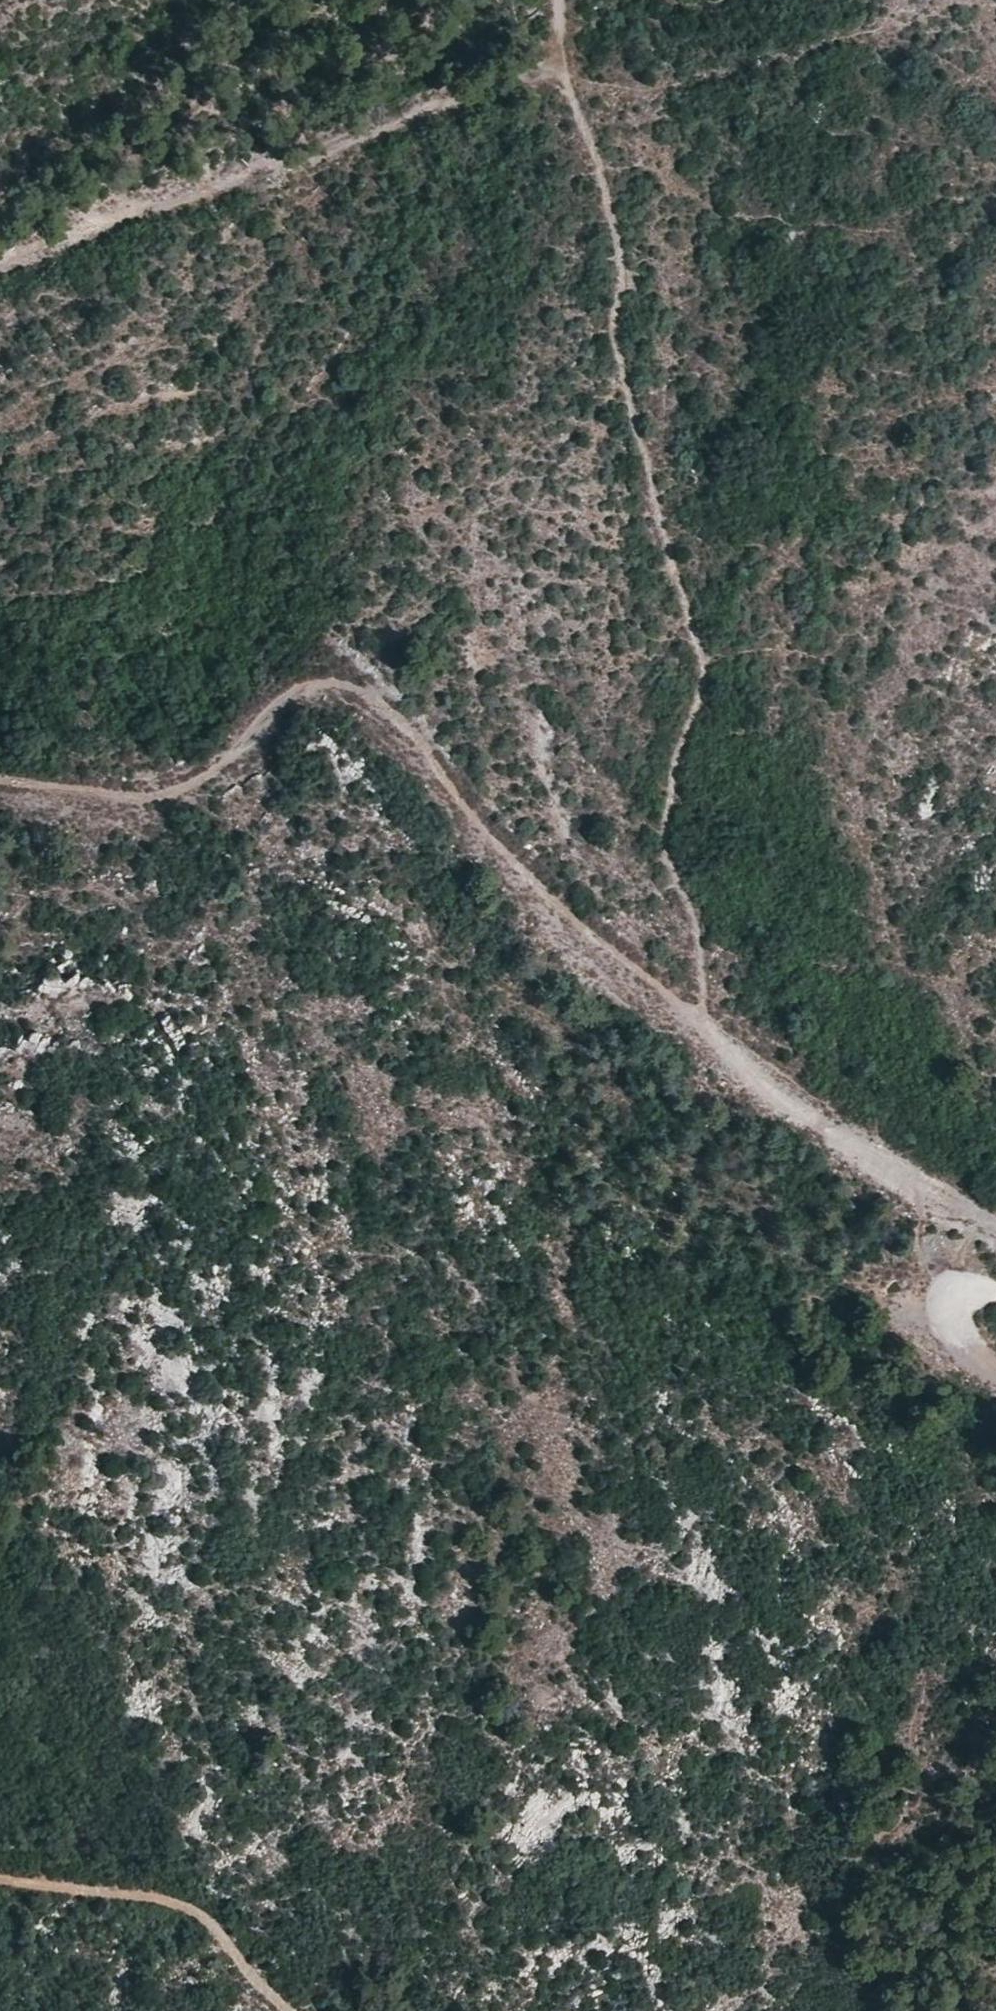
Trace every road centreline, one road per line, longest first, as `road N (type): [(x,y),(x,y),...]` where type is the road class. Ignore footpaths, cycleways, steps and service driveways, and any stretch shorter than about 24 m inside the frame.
road 1 (track): [(0,1878),(192,1906),(287,2010)]
road 2 (track): [(995,1294),(948,1299),(947,1323),(995,1372)]

